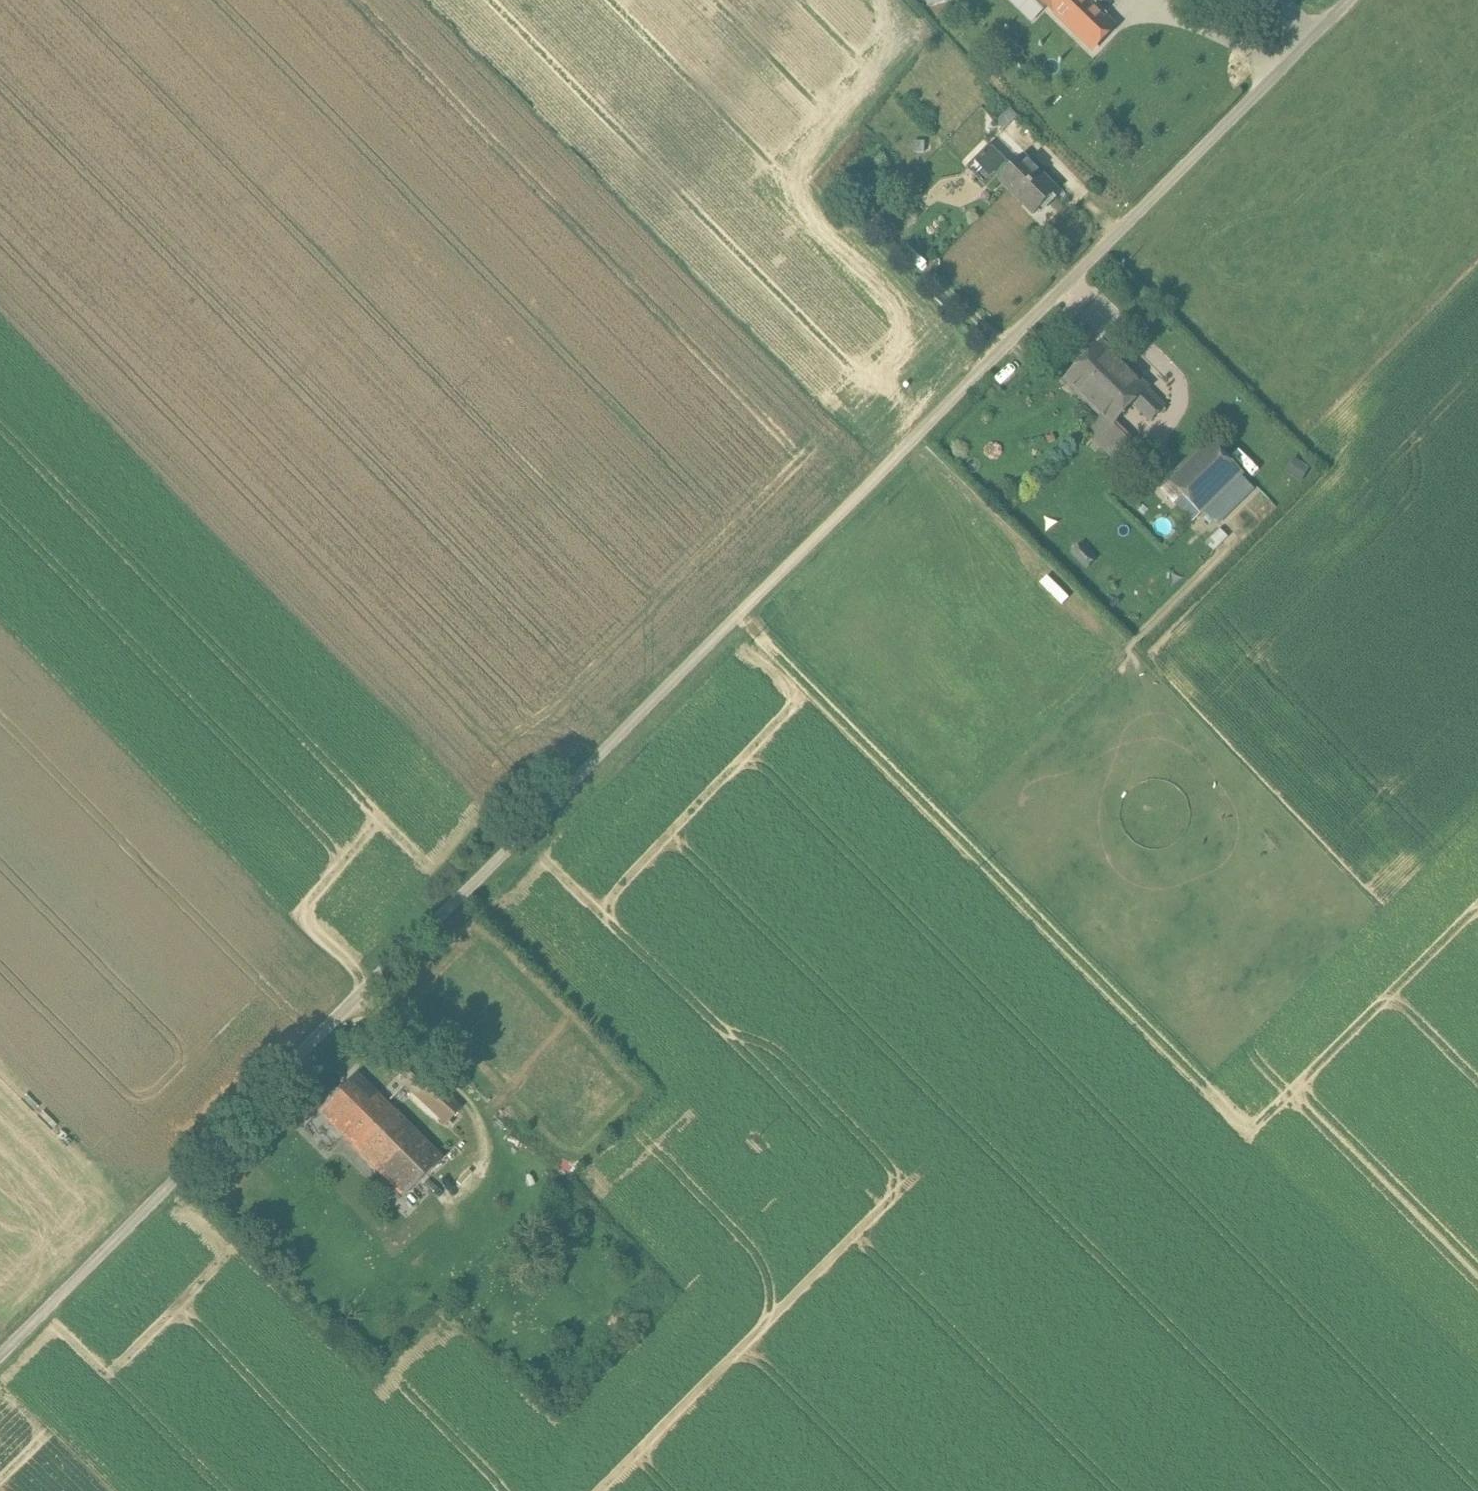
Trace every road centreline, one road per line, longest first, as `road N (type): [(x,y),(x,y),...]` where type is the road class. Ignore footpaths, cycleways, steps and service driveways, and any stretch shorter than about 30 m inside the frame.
road 1 (unclassified): [(0,1356),(1350,0)]

